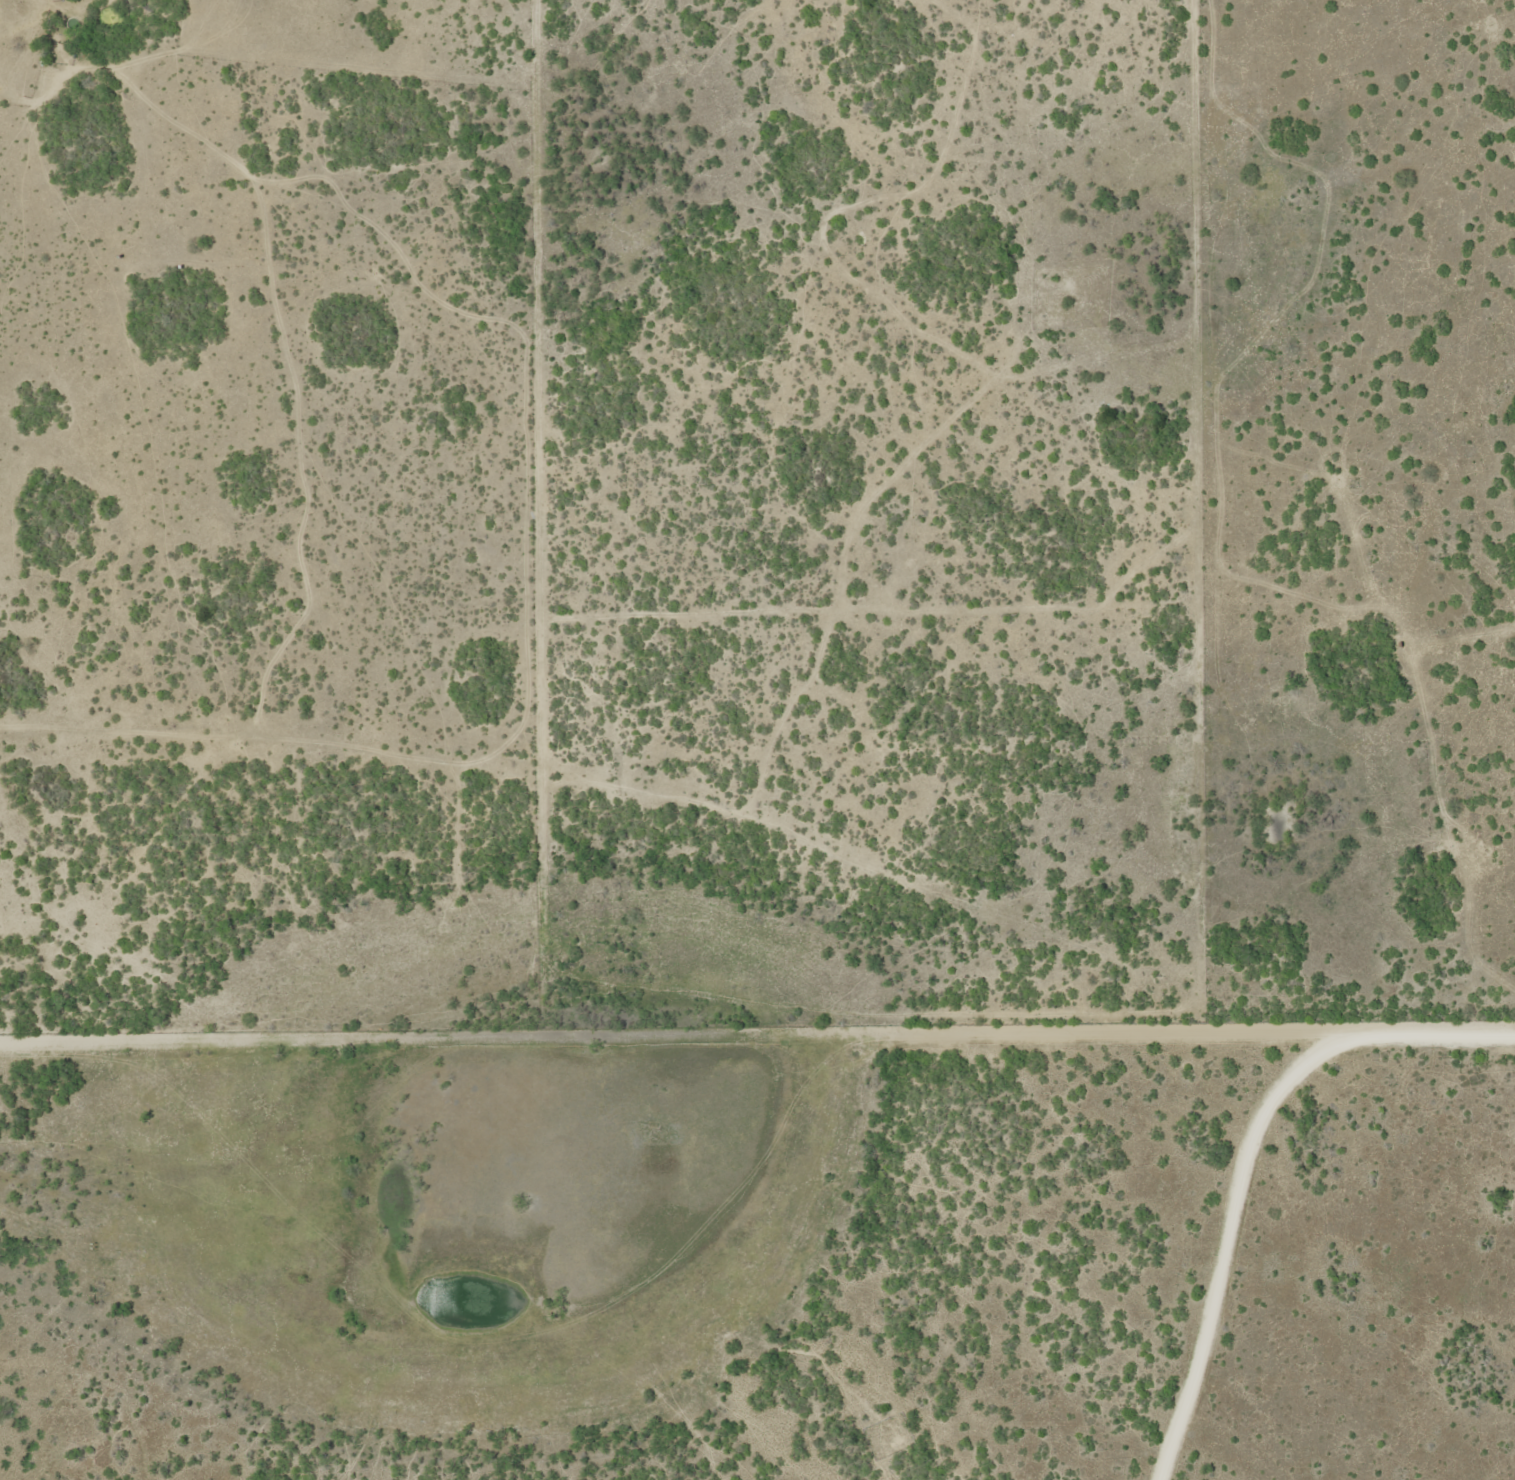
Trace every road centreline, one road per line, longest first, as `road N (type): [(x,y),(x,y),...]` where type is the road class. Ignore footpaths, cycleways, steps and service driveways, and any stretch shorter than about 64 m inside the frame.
road 1 (residential): [(1155,1479),(1185,1405),(1253,1132),(1305,1059),(1362,1034),(1514,1033)]

